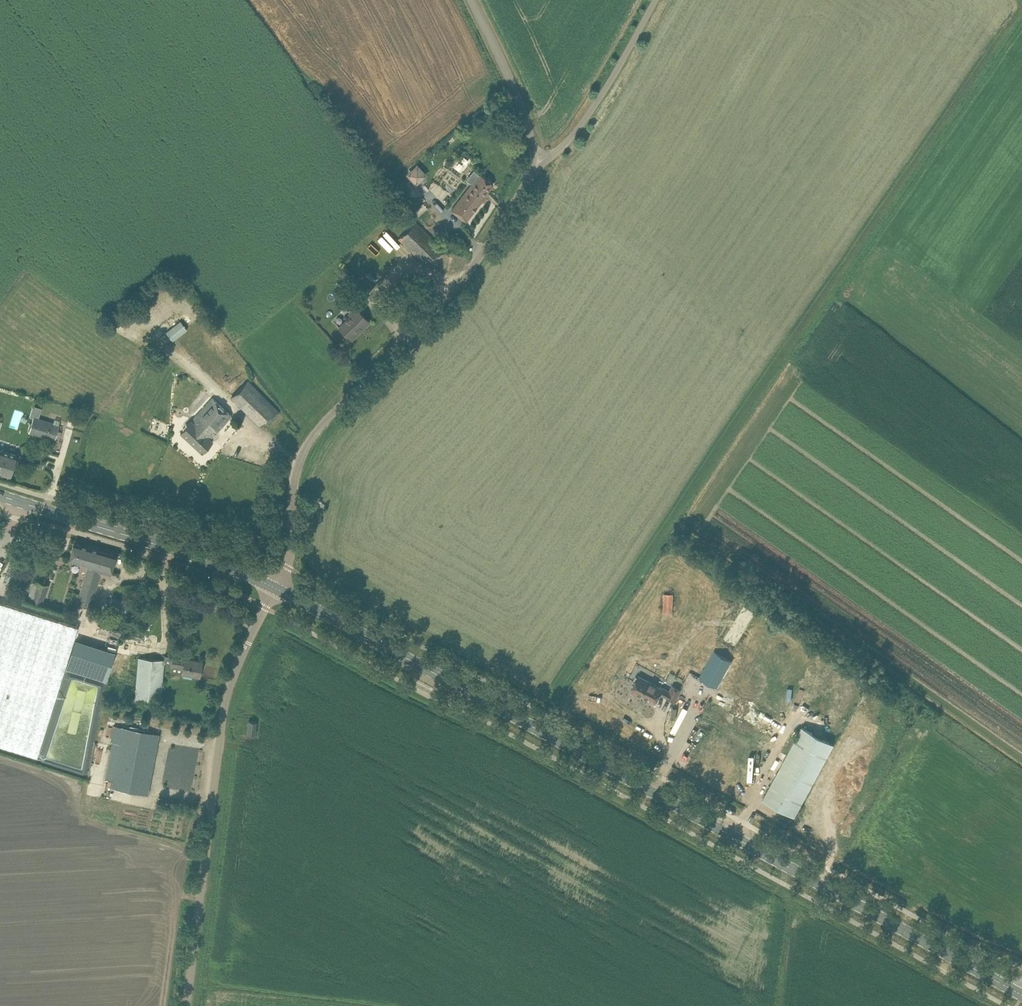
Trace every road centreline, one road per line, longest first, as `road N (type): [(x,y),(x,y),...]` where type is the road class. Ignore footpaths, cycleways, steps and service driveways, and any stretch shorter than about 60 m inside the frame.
road 1 (secondary): [(1021,995),(276,588)]
road 2 (unclassified): [(276,588),(293,547),(298,477),(314,433),(460,285),(546,164)]
road 3 (unclassified): [(276,588),(226,709),(190,1005)]
road 4 (secondary): [(276,588),(0,495)]
road 5 (unclassified): [(546,164),(574,137),(653,0)]
road 6 (unclassified): [(546,164),(468,0)]

